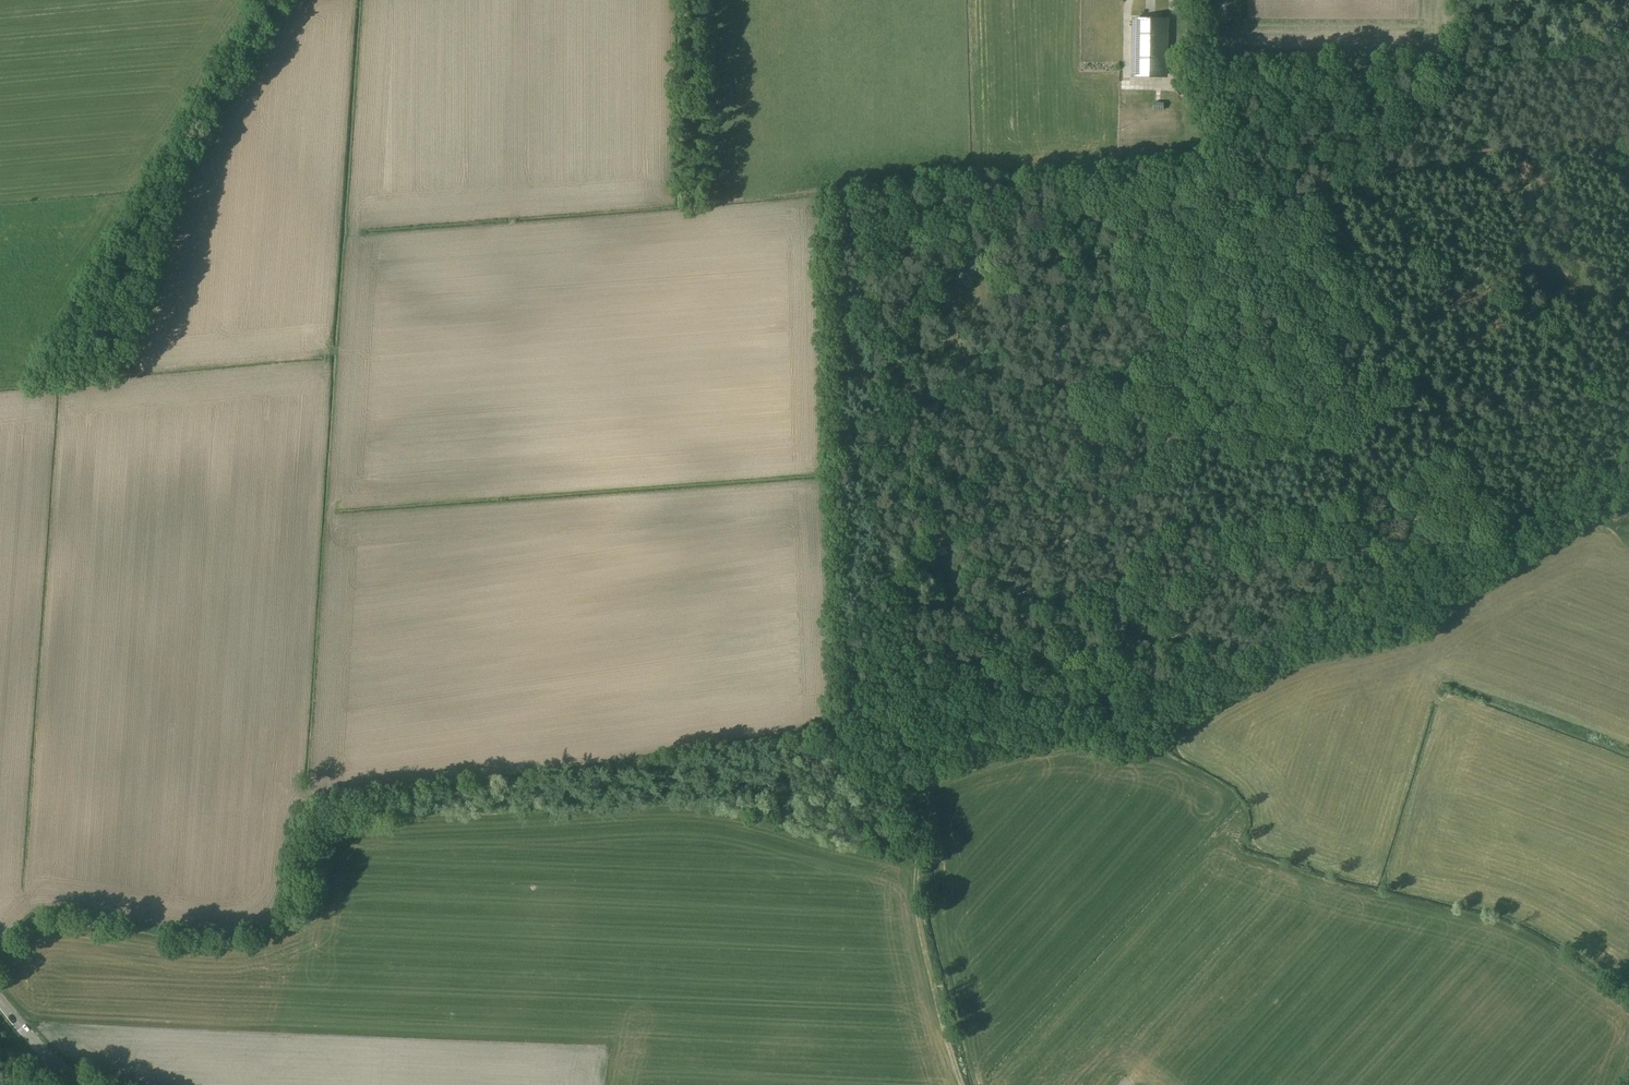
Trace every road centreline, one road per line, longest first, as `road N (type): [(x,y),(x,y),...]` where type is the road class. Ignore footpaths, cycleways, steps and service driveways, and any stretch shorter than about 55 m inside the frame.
road 1 (track): [(962,1084),(917,916),(917,862)]
road 2 (tertiary): [(87,1084),(54,1062),(0,998)]

